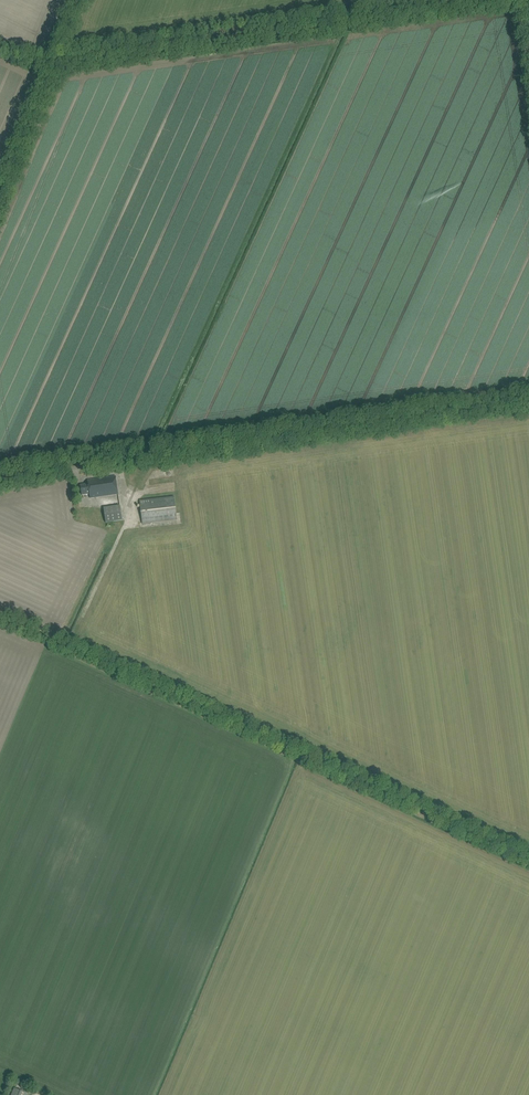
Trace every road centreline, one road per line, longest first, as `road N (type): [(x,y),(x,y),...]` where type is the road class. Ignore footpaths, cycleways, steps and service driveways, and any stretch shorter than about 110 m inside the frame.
road 1 (unclassified): [(0,479),(528,401)]
road 2 (track): [(306,759),(528,862)]
road 3 (track): [(0,195),(79,0)]

